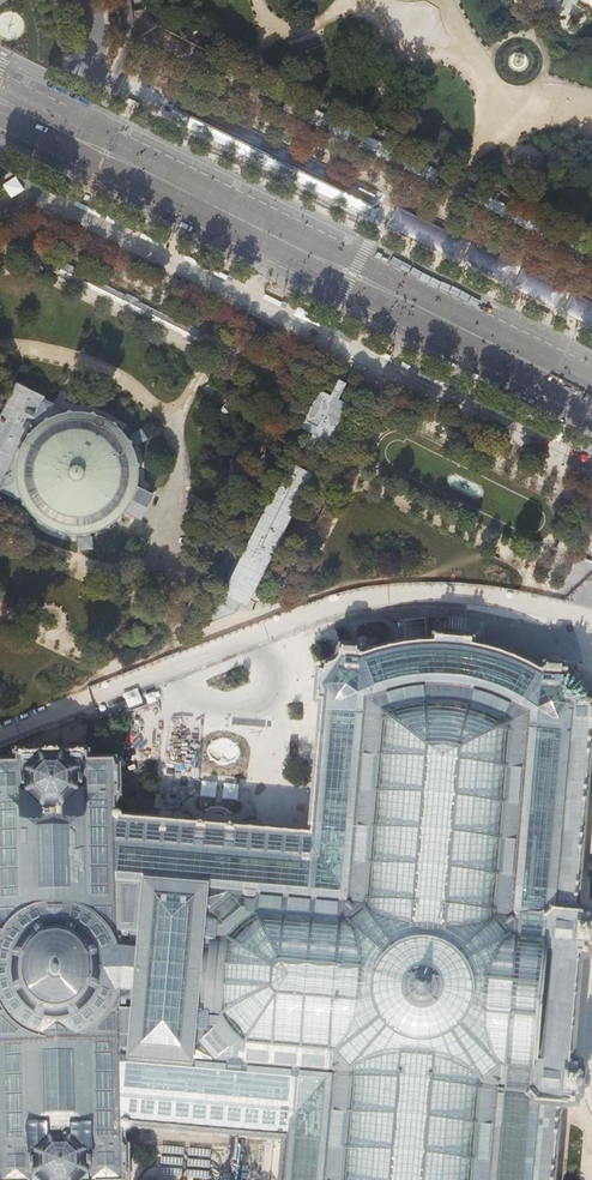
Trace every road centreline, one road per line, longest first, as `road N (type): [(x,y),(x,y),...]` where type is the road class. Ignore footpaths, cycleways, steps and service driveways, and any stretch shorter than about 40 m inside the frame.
road 1 (primary): [(591,394),(0,102)]

